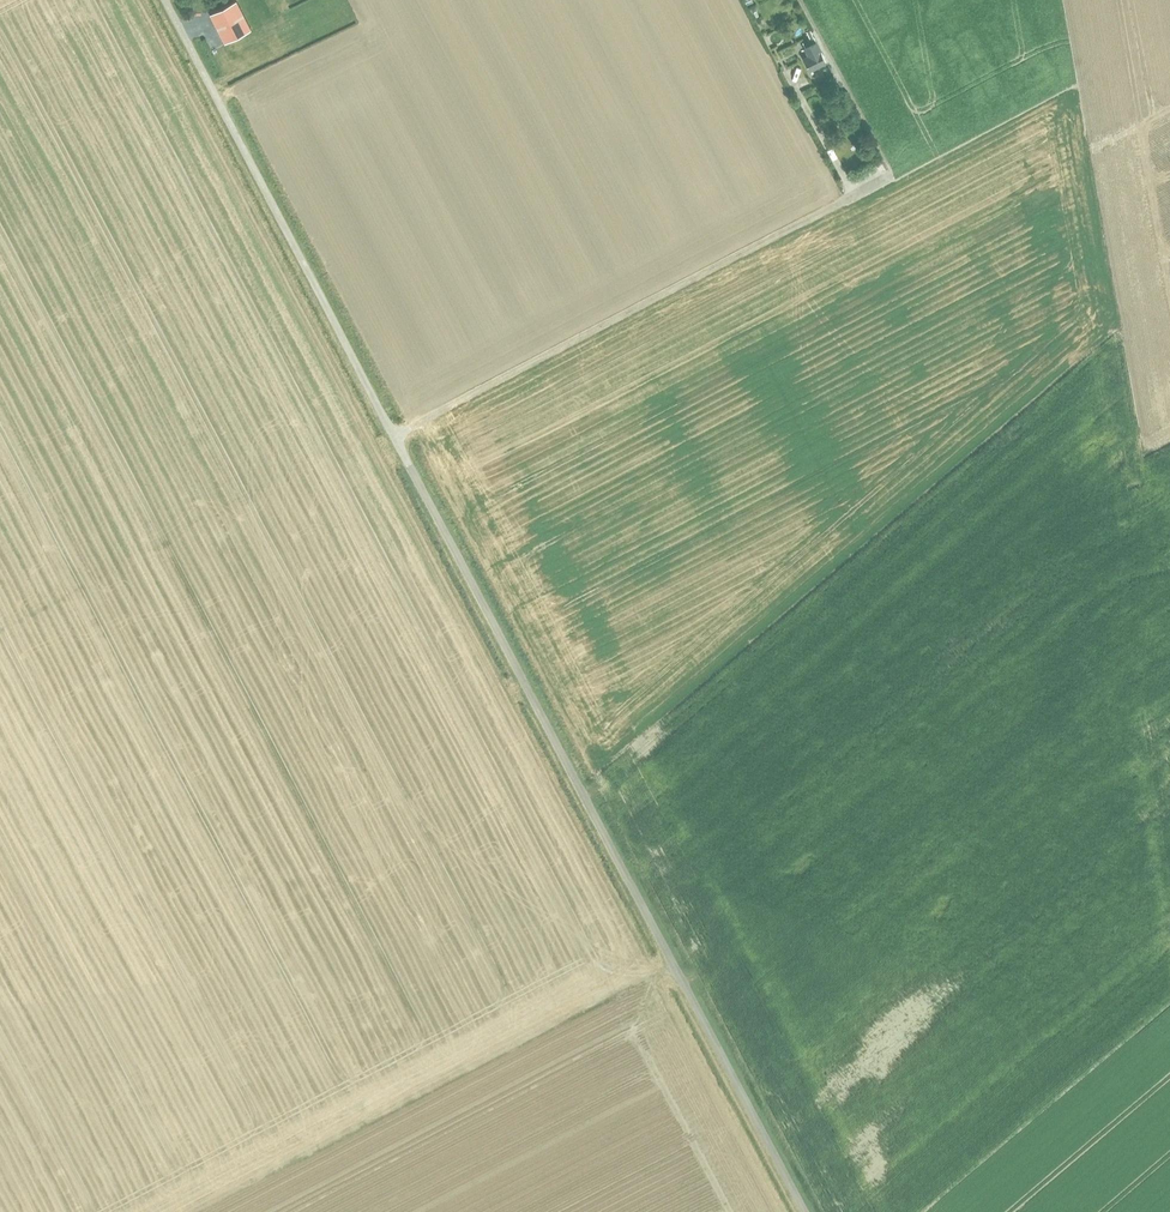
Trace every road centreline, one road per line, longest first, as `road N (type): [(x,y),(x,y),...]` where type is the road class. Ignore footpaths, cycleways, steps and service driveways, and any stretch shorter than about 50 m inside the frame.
road 1 (unclassified): [(805,1211),(163,0)]

